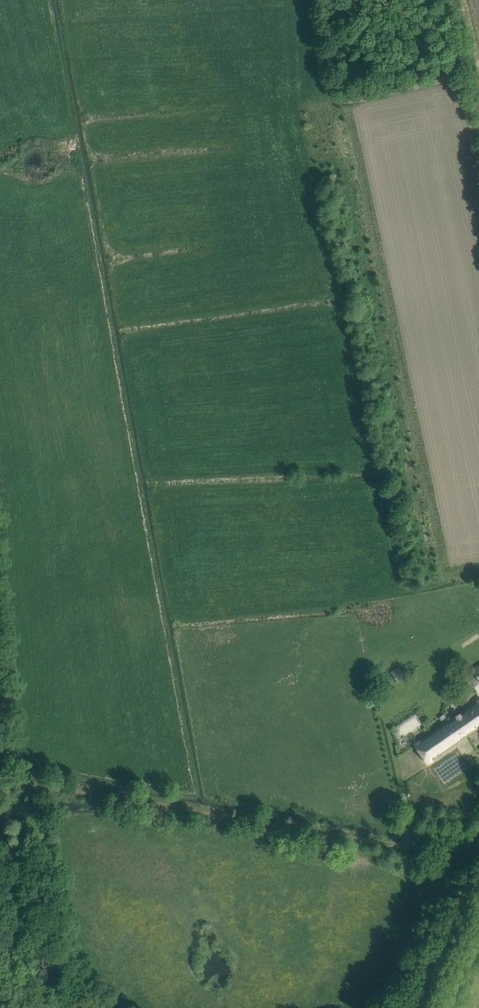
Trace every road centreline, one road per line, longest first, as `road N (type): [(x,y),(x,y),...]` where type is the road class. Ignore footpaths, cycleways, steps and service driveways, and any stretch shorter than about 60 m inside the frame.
road 1 (track): [(4,777),(478,858)]

